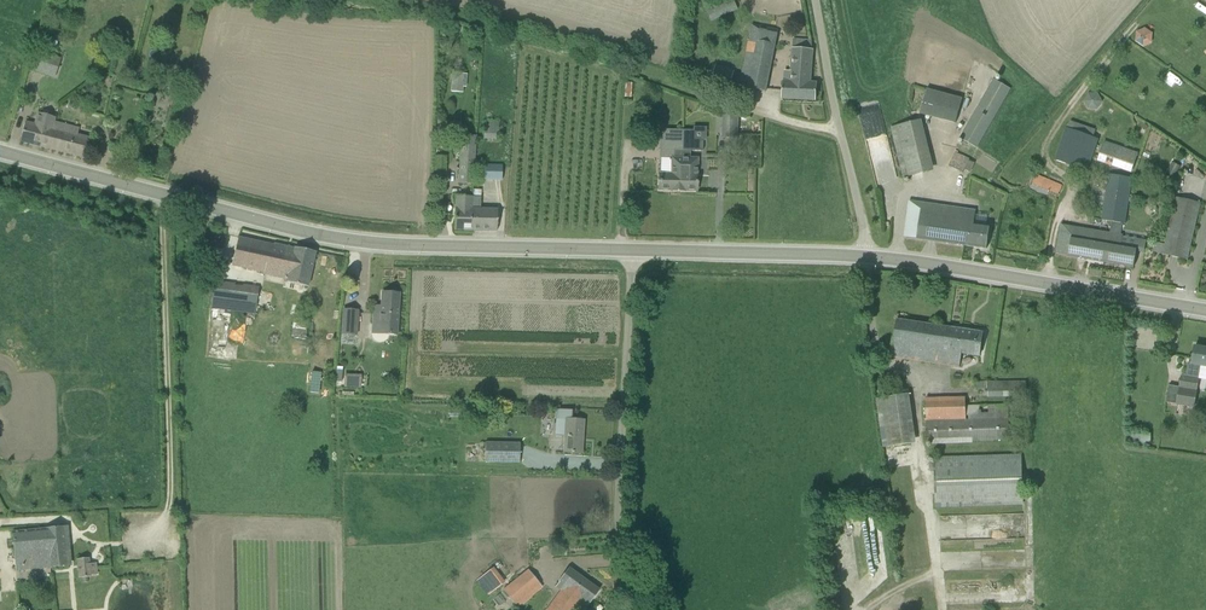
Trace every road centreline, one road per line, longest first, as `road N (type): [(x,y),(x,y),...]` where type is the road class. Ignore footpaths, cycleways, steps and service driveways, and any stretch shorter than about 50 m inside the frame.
road 1 (tertiary): [(632,252),(373,246),(0,152)]
road 2 (unclassified): [(648,609),(623,559),(618,519),(632,252)]
road 3 (tertiary): [(1205,310),(865,258)]
road 4 (tertiary): [(865,258),(632,252)]
road 5 (unclassified): [(844,134),(686,88)]
road 6 (unclassified): [(844,134),(819,0)]
road 7 (unclassified): [(865,258),(844,134)]

